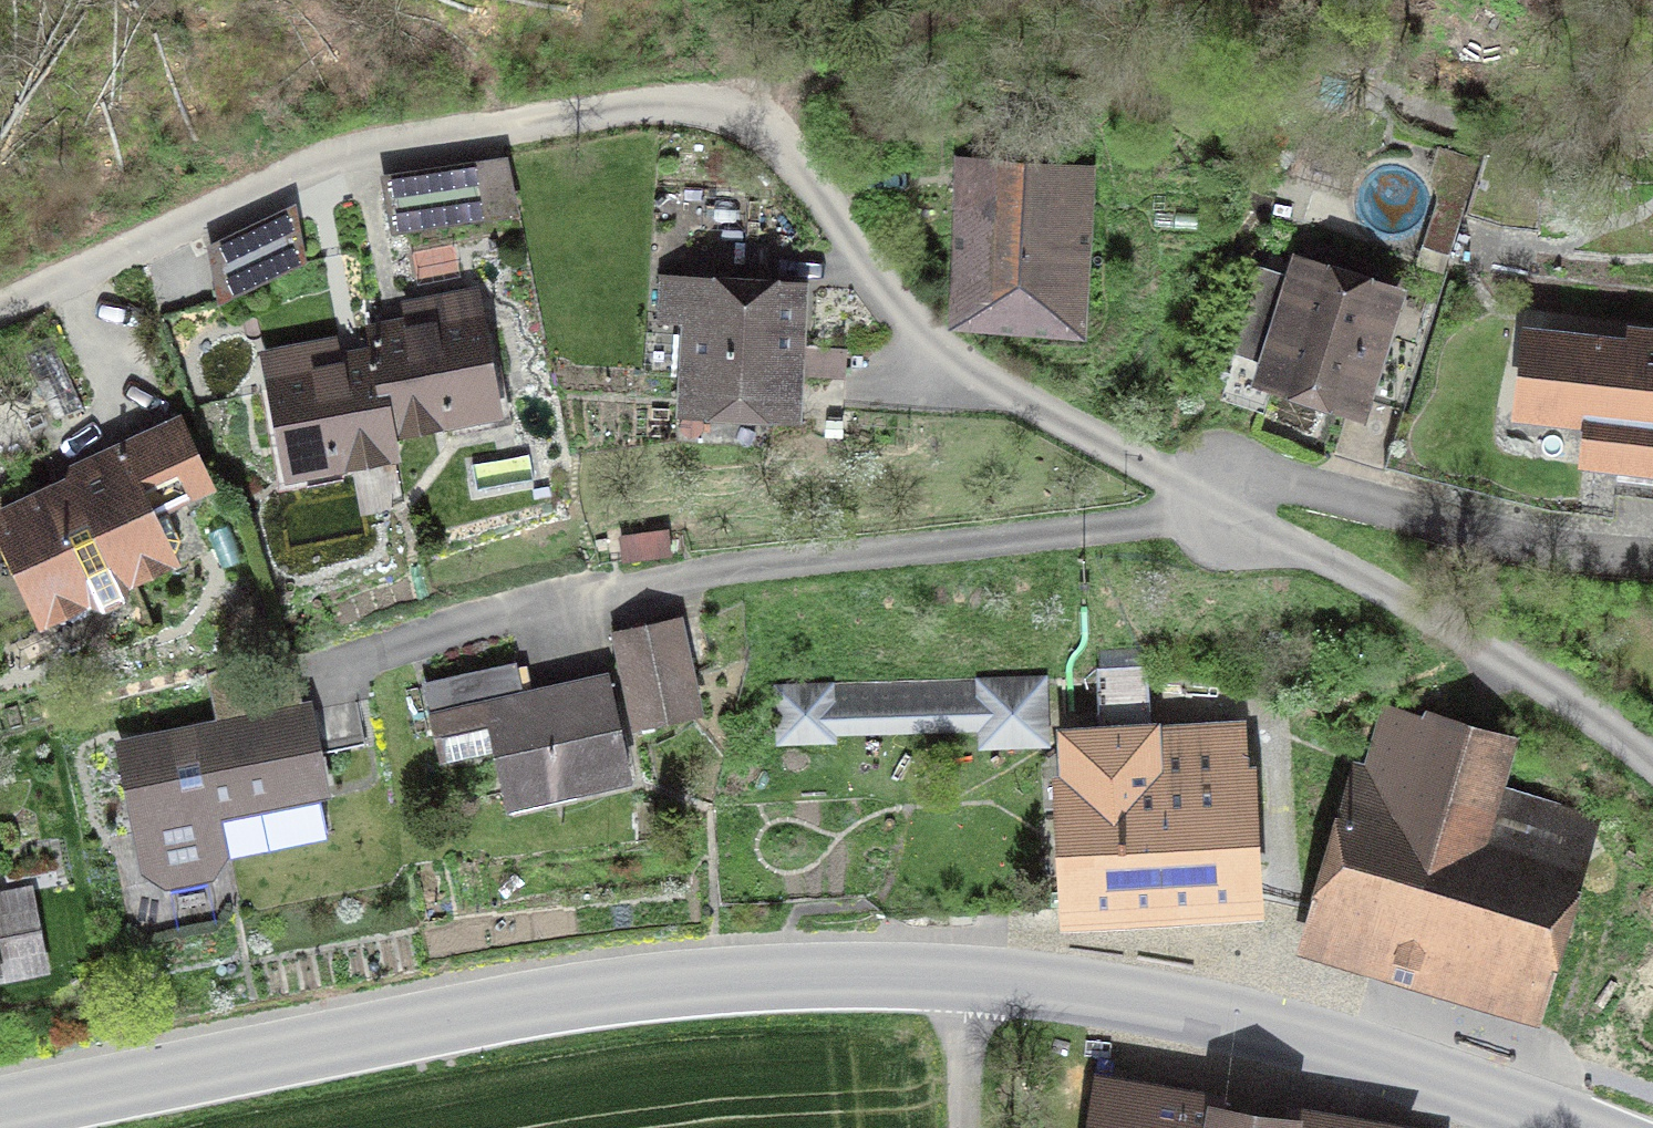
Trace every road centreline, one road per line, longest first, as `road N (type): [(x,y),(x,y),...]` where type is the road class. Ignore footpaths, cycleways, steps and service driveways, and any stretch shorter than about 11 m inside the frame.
road 1 (tertiary): [(0,1116),(668,979),(957,974),(1088,987),(1283,1034),(1569,1127)]
road 2 (residential): [(1217,502),(928,365),(769,136),(725,111),(500,111),(339,151),(69,279)]
road 3 (residential): [(1217,502),(1142,528),(653,597),(318,685)]
road 4 (residential): [(1652,760),(1506,659),(1217,502)]
road 5 (residential): [(1652,564),(1557,552),(1261,481),(1217,502)]
road 6 (track): [(961,1127),(957,974)]

